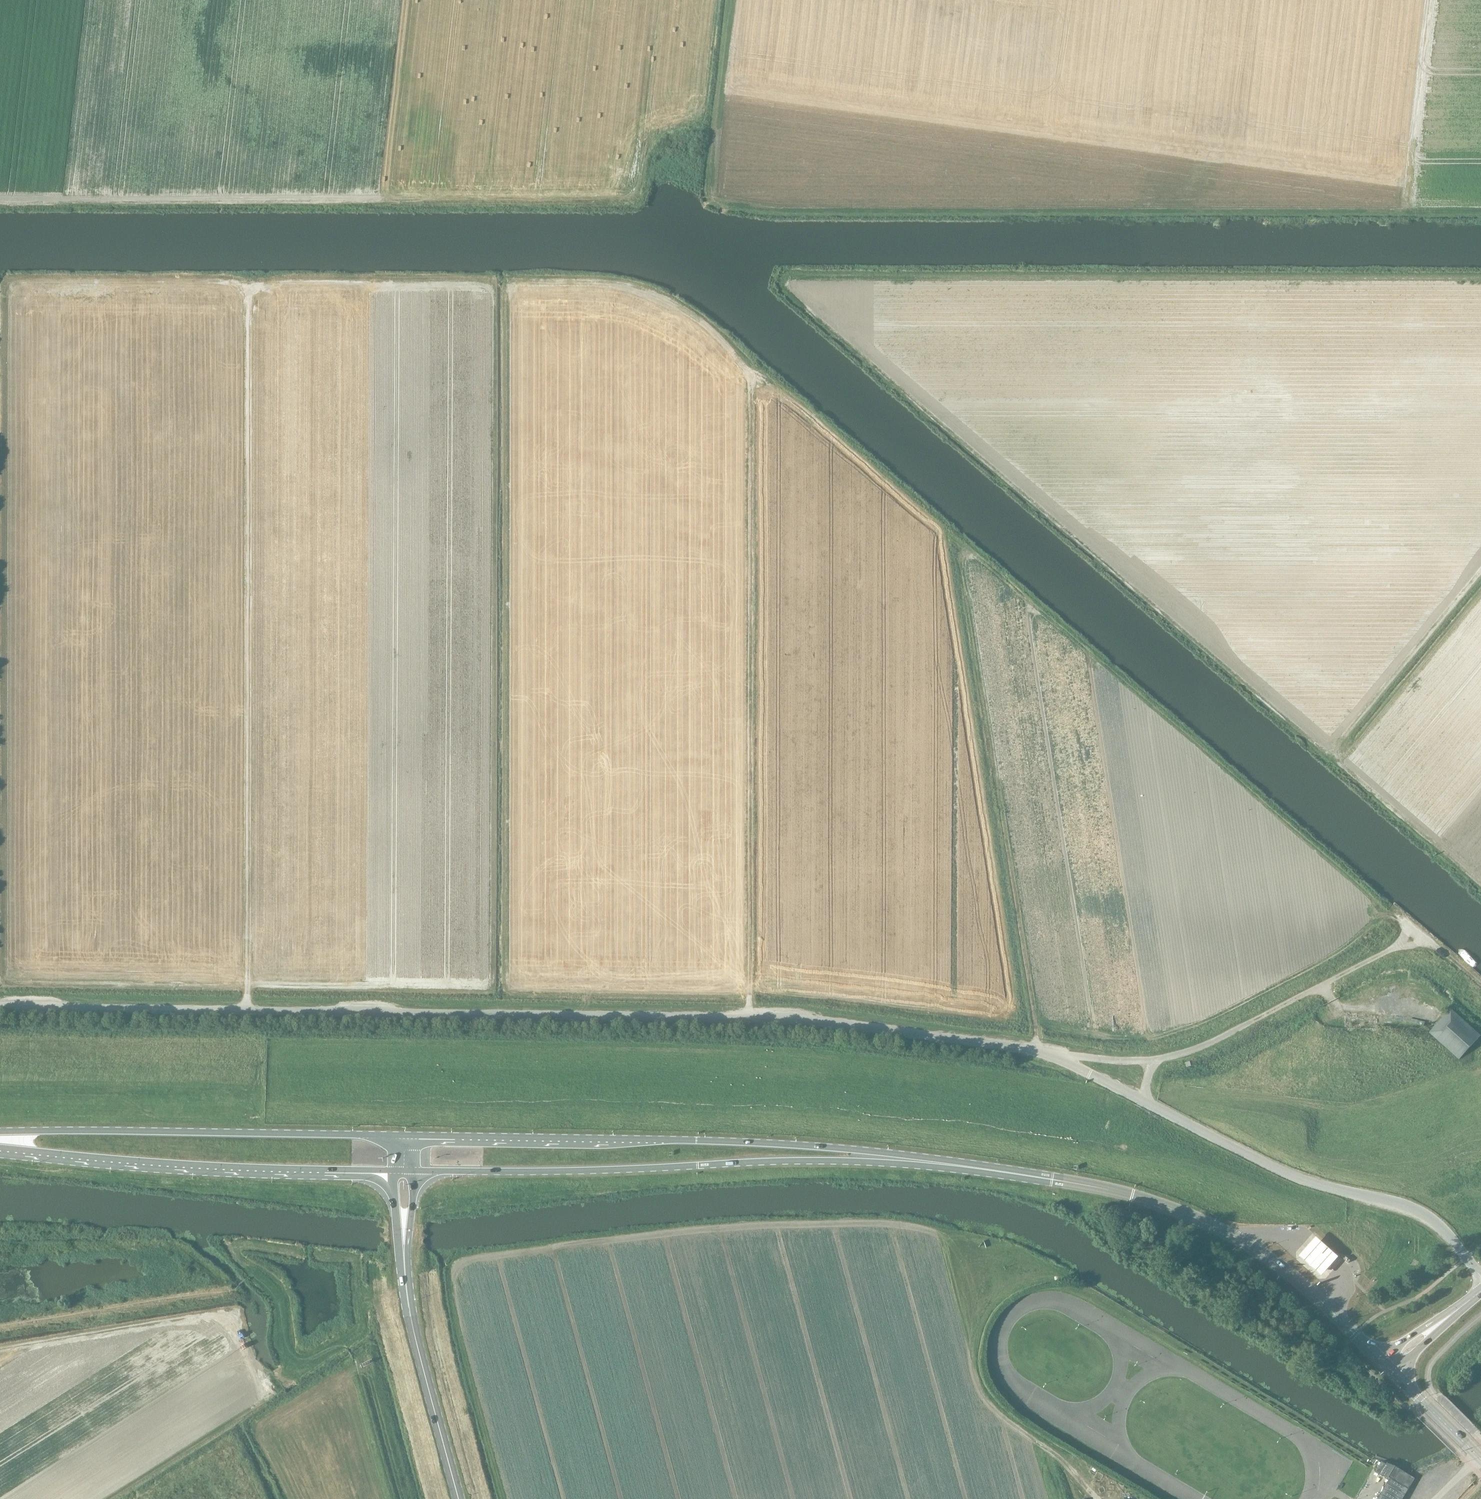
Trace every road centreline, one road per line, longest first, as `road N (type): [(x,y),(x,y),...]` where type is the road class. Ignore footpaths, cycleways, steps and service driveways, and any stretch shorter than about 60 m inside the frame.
road 1 (unclassified): [(0,1007),(752,1021),(1037,1051)]
road 2 (primary): [(963,1166),(815,1146),(403,1136)]
road 3 (primary): [(403,1171),(800,1161),(963,1166)]
road 4 (track): [(1037,1051),(959,565)]
road 5 (primary): [(1385,1365),(1284,1270),(1215,1228),(1113,1191),(963,1166)]
road 6 (primary): [(0,1151),(204,1168),(403,1171)]
road 7 (primary): [(403,1136),(0,1133)]
road 8 (unclassified): [(1466,1258),(1418,1212),(1312,1184),(1146,1103)]
road 9 (primary): [(459,1498),(410,1316),(403,1171)]
road 10 (track): [(1153,1062),(1217,1041),(1421,935)]
road 11 (track): [(0,1328),(228,1291)]
road 12 (tertiary): [(1480,1459),(1385,1365)]
road 13 (unclassified): [(1146,1103),(1037,1051)]
road 14 (primary): [(1385,1365),(1480,1291)]

